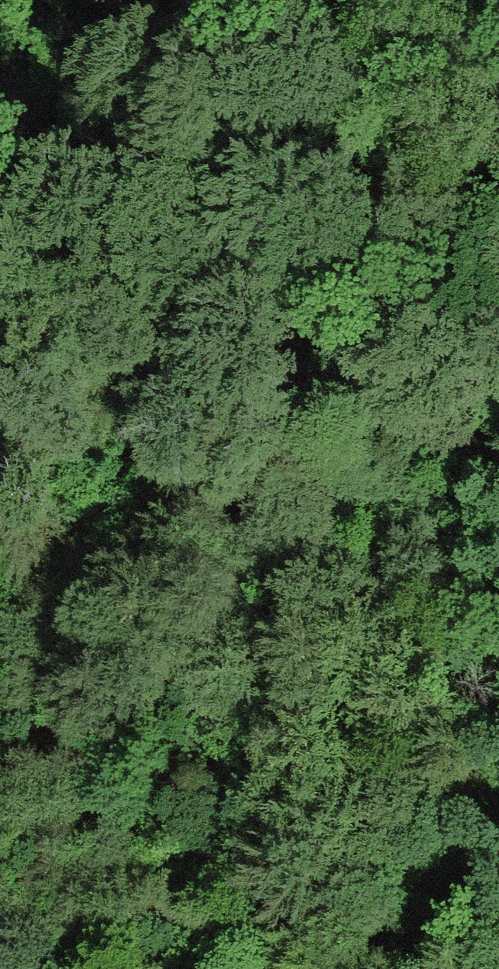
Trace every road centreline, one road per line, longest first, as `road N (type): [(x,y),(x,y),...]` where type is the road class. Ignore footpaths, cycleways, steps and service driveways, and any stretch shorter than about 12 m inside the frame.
road 1 (track): [(138,968),(195,867),(229,674),(321,513),(405,446),(450,428),(485,454),(372,598),(335,716),(338,842),(410,968)]
road 2 (track): [(146,458),(254,282),(341,109),(343,0)]
road 3 (track): [(0,617),(101,493),(146,458),(321,513)]

